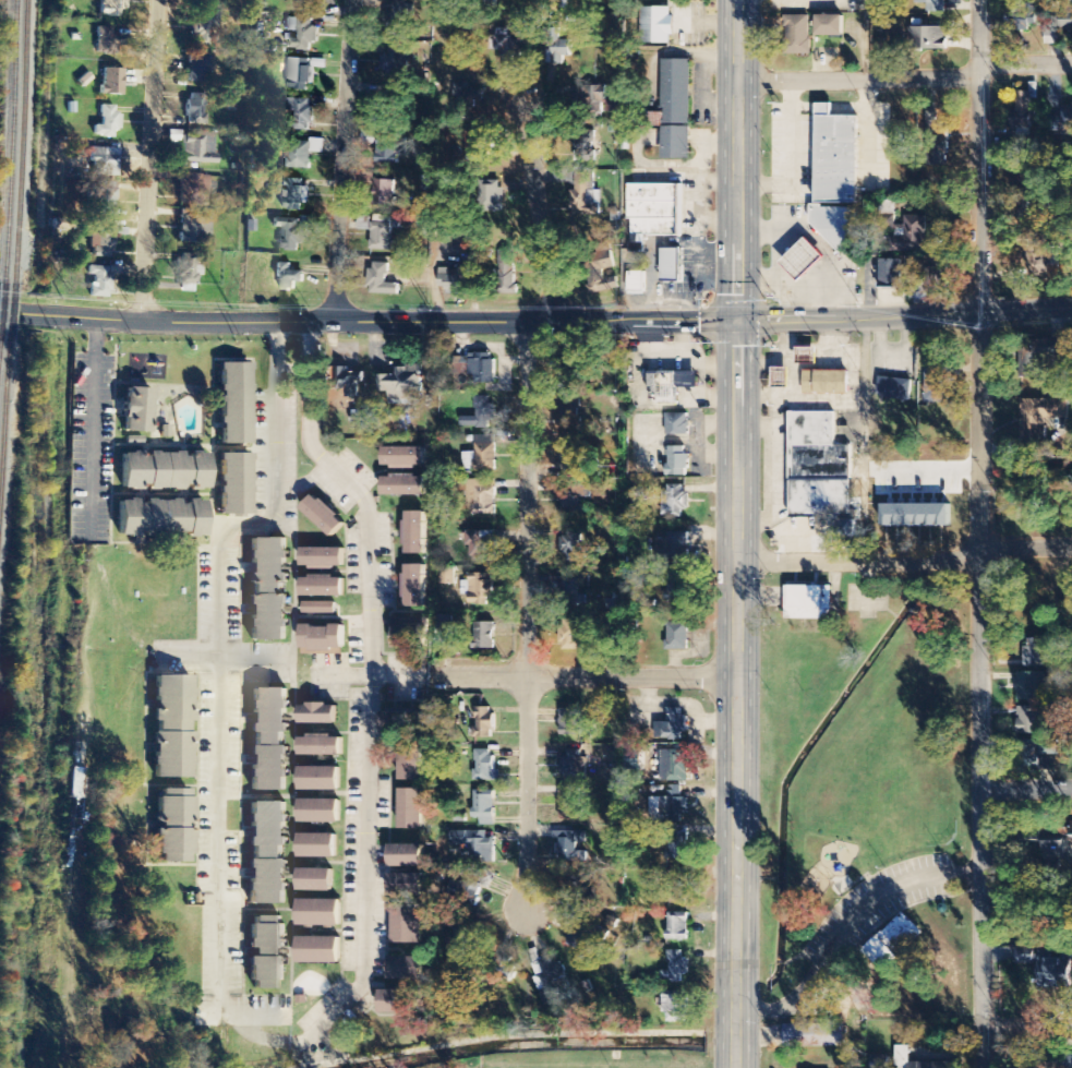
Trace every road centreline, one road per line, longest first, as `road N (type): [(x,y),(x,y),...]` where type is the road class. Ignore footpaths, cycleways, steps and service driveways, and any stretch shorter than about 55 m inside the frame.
road 1 (secondary): [(733,1067),(738,0)]
road 2 (residential): [(983,1067),(981,0)]
road 3 (tertiary): [(1071,314),(738,321),(46,316)]
road 4 (residential): [(527,929),(527,320)]
road 5 (residential): [(737,676),(378,677)]
road 6 (residential): [(354,0),(336,320)]
road 7 (residential): [(159,0),(143,320)]
road 8 (residential): [(980,80),(738,80)]
road 9 (residential): [(977,559),(737,562)]
road 10 (residential): [(554,320),(526,104)]

